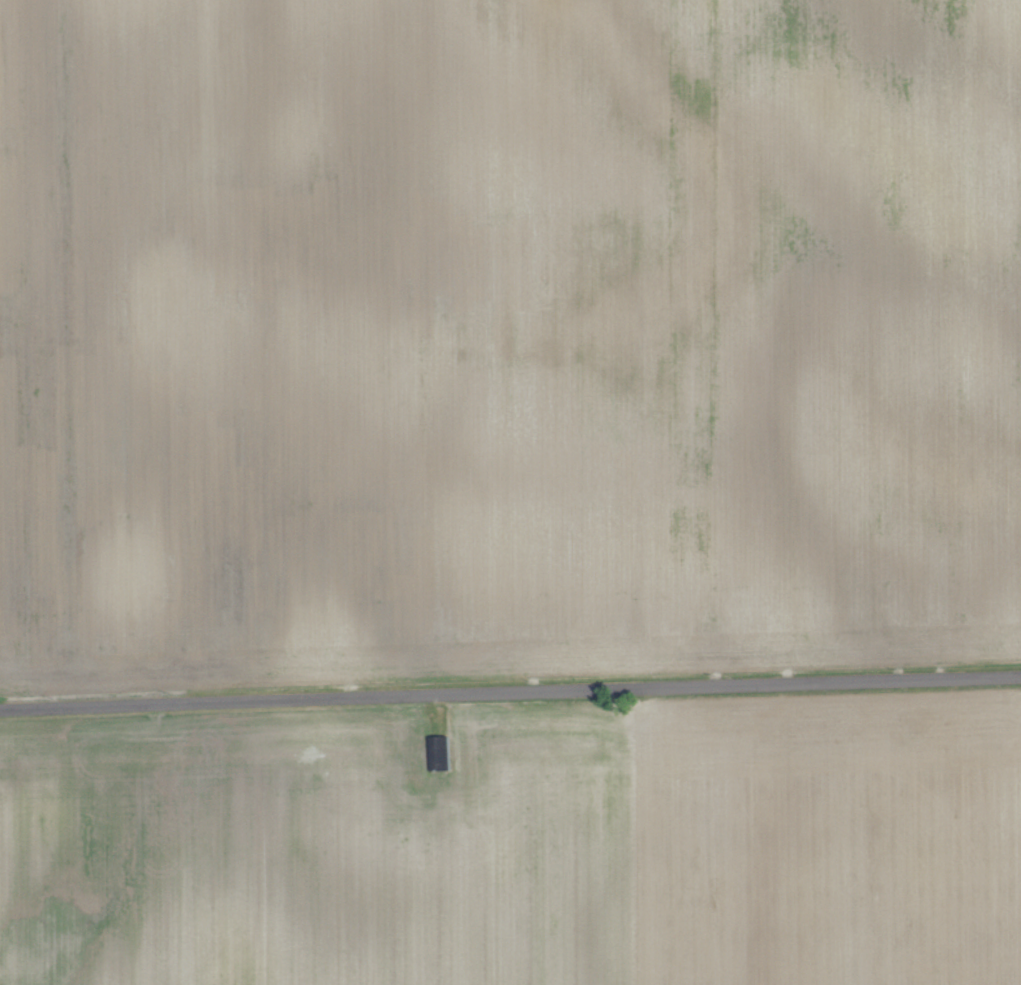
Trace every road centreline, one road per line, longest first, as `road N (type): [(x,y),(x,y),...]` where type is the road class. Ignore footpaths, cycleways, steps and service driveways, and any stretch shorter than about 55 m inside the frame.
road 1 (residential): [(0,708),(1020,673)]

